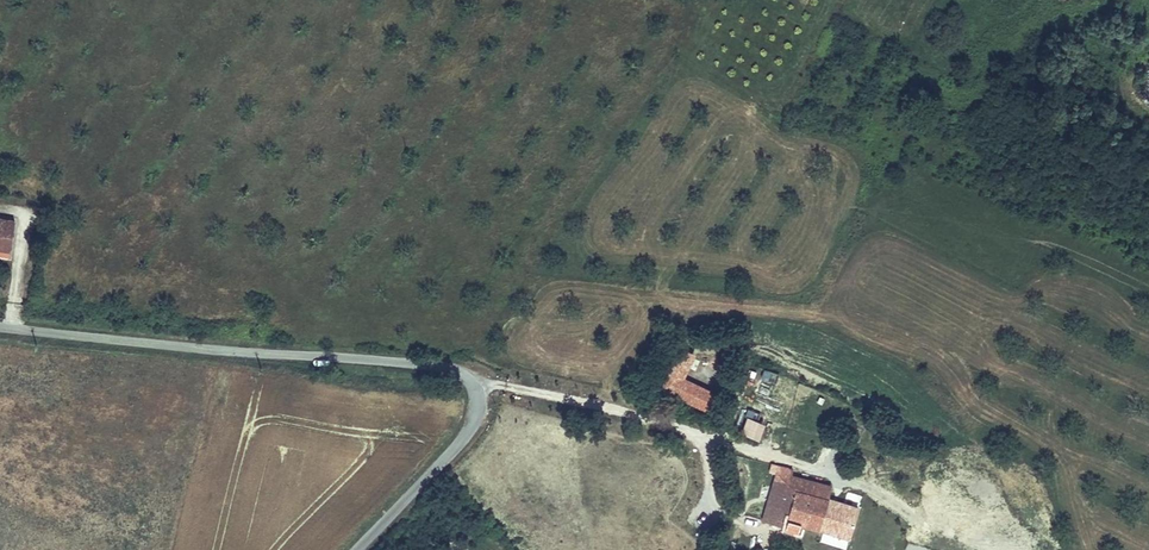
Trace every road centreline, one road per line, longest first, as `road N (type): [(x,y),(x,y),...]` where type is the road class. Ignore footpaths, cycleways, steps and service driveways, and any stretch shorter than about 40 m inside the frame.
road 1 (unclassified): [(0,326),(471,367),(493,390),(482,434),(373,549)]

